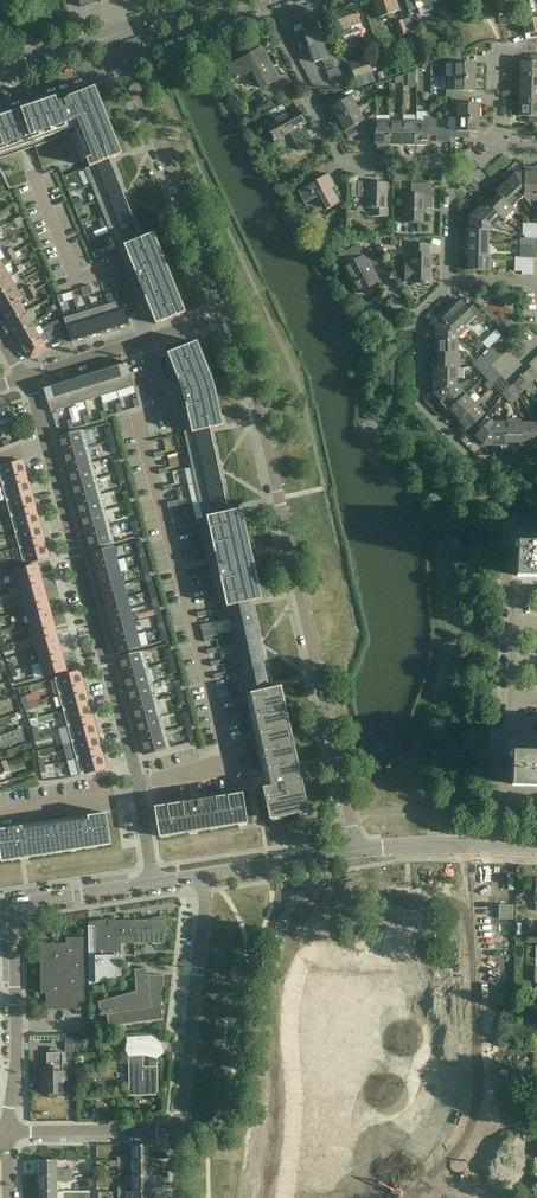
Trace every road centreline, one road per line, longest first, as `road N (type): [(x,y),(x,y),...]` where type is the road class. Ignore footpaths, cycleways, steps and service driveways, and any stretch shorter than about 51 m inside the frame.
road 1 (residential): [(357,851),(227,313)]
road 2 (residential): [(154,883),(139,783),(23,378)]
road 3 (residential): [(227,313),(123,55)]
road 4 (residential): [(536,461),(473,459),(418,401),(421,312),(450,279)]
road 5 (residential): [(178,1131),(200,876)]
road 6 (residential): [(515,730),(508,535),(518,519),(536,520)]
road 7 (residential): [(6,1134),(16,1058),(12,905)]
road 8 (residential): [(23,378),(227,313)]
road 9 (residential): [(454,179),(439,164),(348,164),(309,89)]
road 10 (residential): [(178,1131),(6,1134)]
road 11 (residential): [(200,876),(357,851)]
road 12 (residential): [(123,55),(267,8)]
road 13 (residential): [(12,905),(154,883)]
road 14 (residential): [(357,851),(500,847)]
road 15 (secondary): [(92,43),(228,0)]
road 16 (residential): [(123,55),(0,95)]
road 17 (residential): [(500,847),(503,742),(515,730)]

